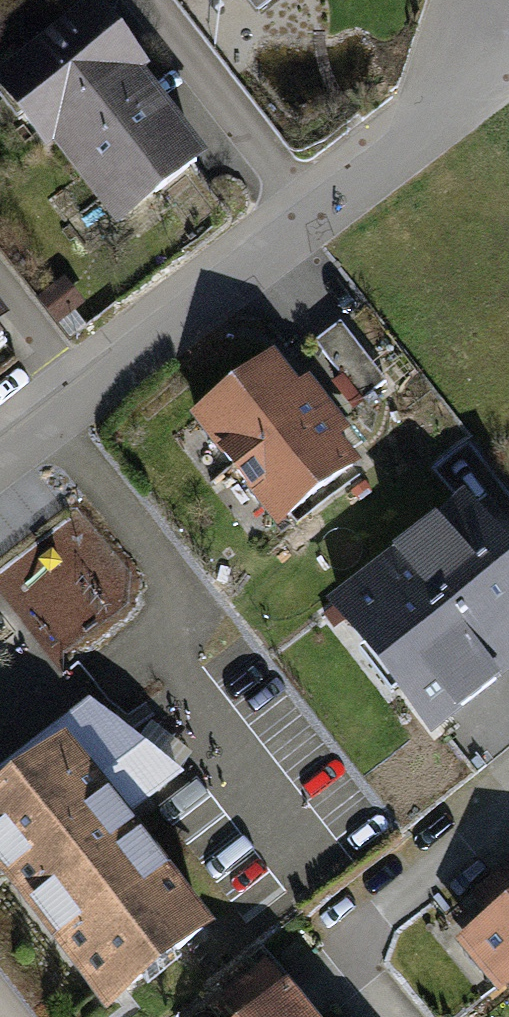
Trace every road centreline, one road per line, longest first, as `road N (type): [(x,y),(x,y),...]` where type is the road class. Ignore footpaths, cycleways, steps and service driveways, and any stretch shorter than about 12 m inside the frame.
road 1 (residential): [(0,465),(508,72)]

